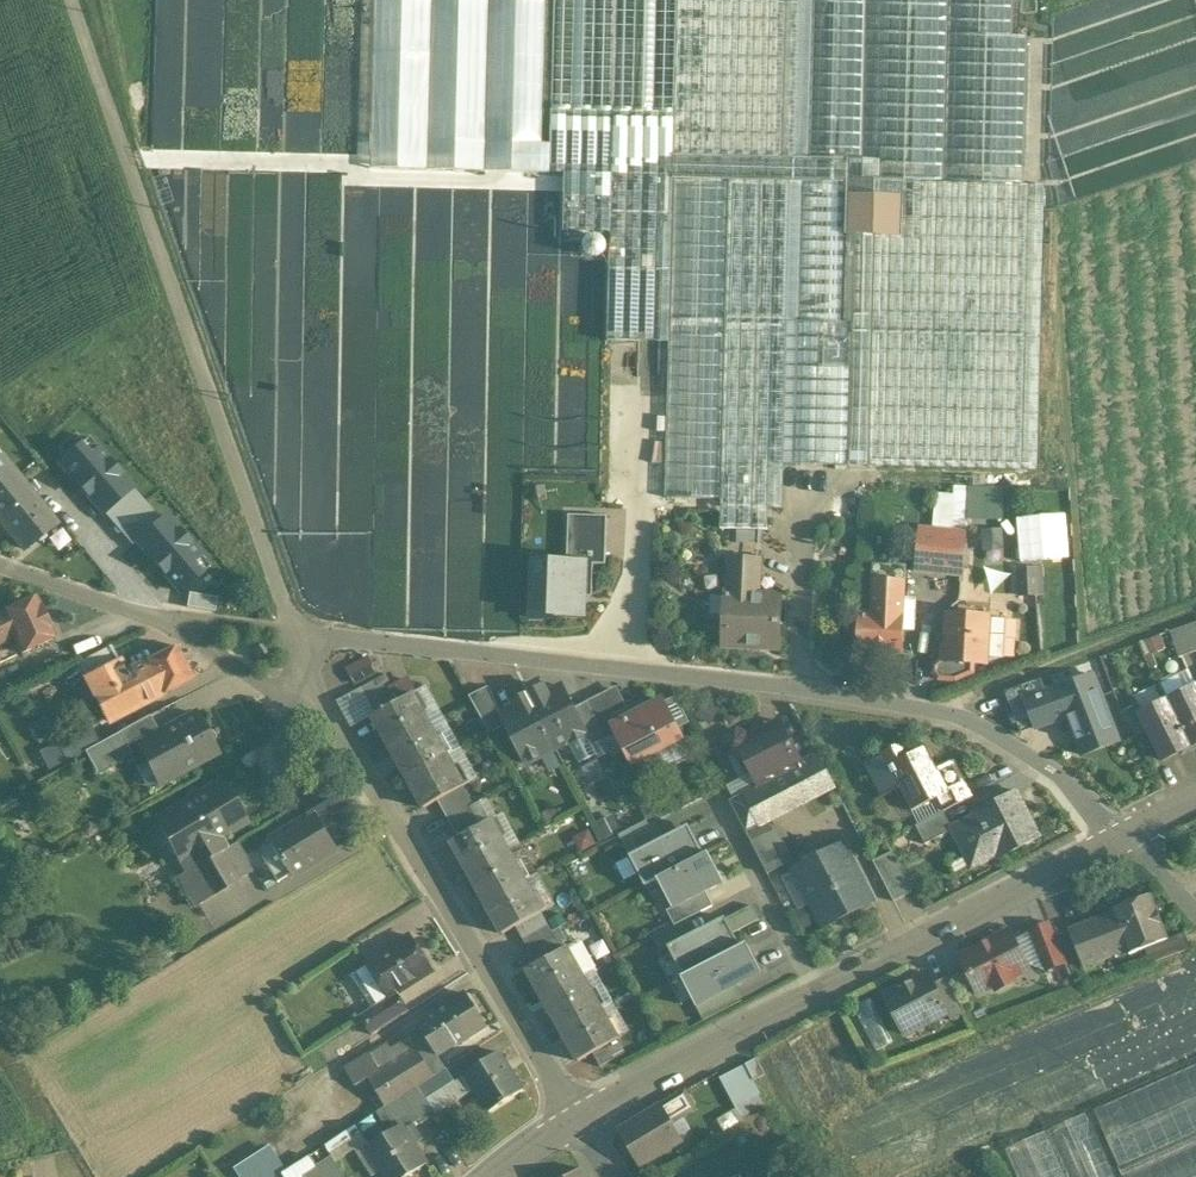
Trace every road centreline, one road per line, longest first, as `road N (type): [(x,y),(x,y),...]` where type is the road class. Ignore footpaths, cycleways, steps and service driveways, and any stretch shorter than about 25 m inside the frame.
road 1 (residential): [(292,631),(956,716),(1058,775),(1125,836)]
road 2 (unclassified): [(292,631),(71,0)]
road 3 (secondary): [(1125,836),(578,1120)]
road 4 (unclassified): [(578,1120),(311,688)]
road 5 (track): [(956,716),(961,702),(1195,613)]
road 6 (residential): [(139,615),(281,700),(311,688)]
road 7 (residential): [(139,615),(292,631)]
road 8 (residential): [(0,566),(139,615)]

